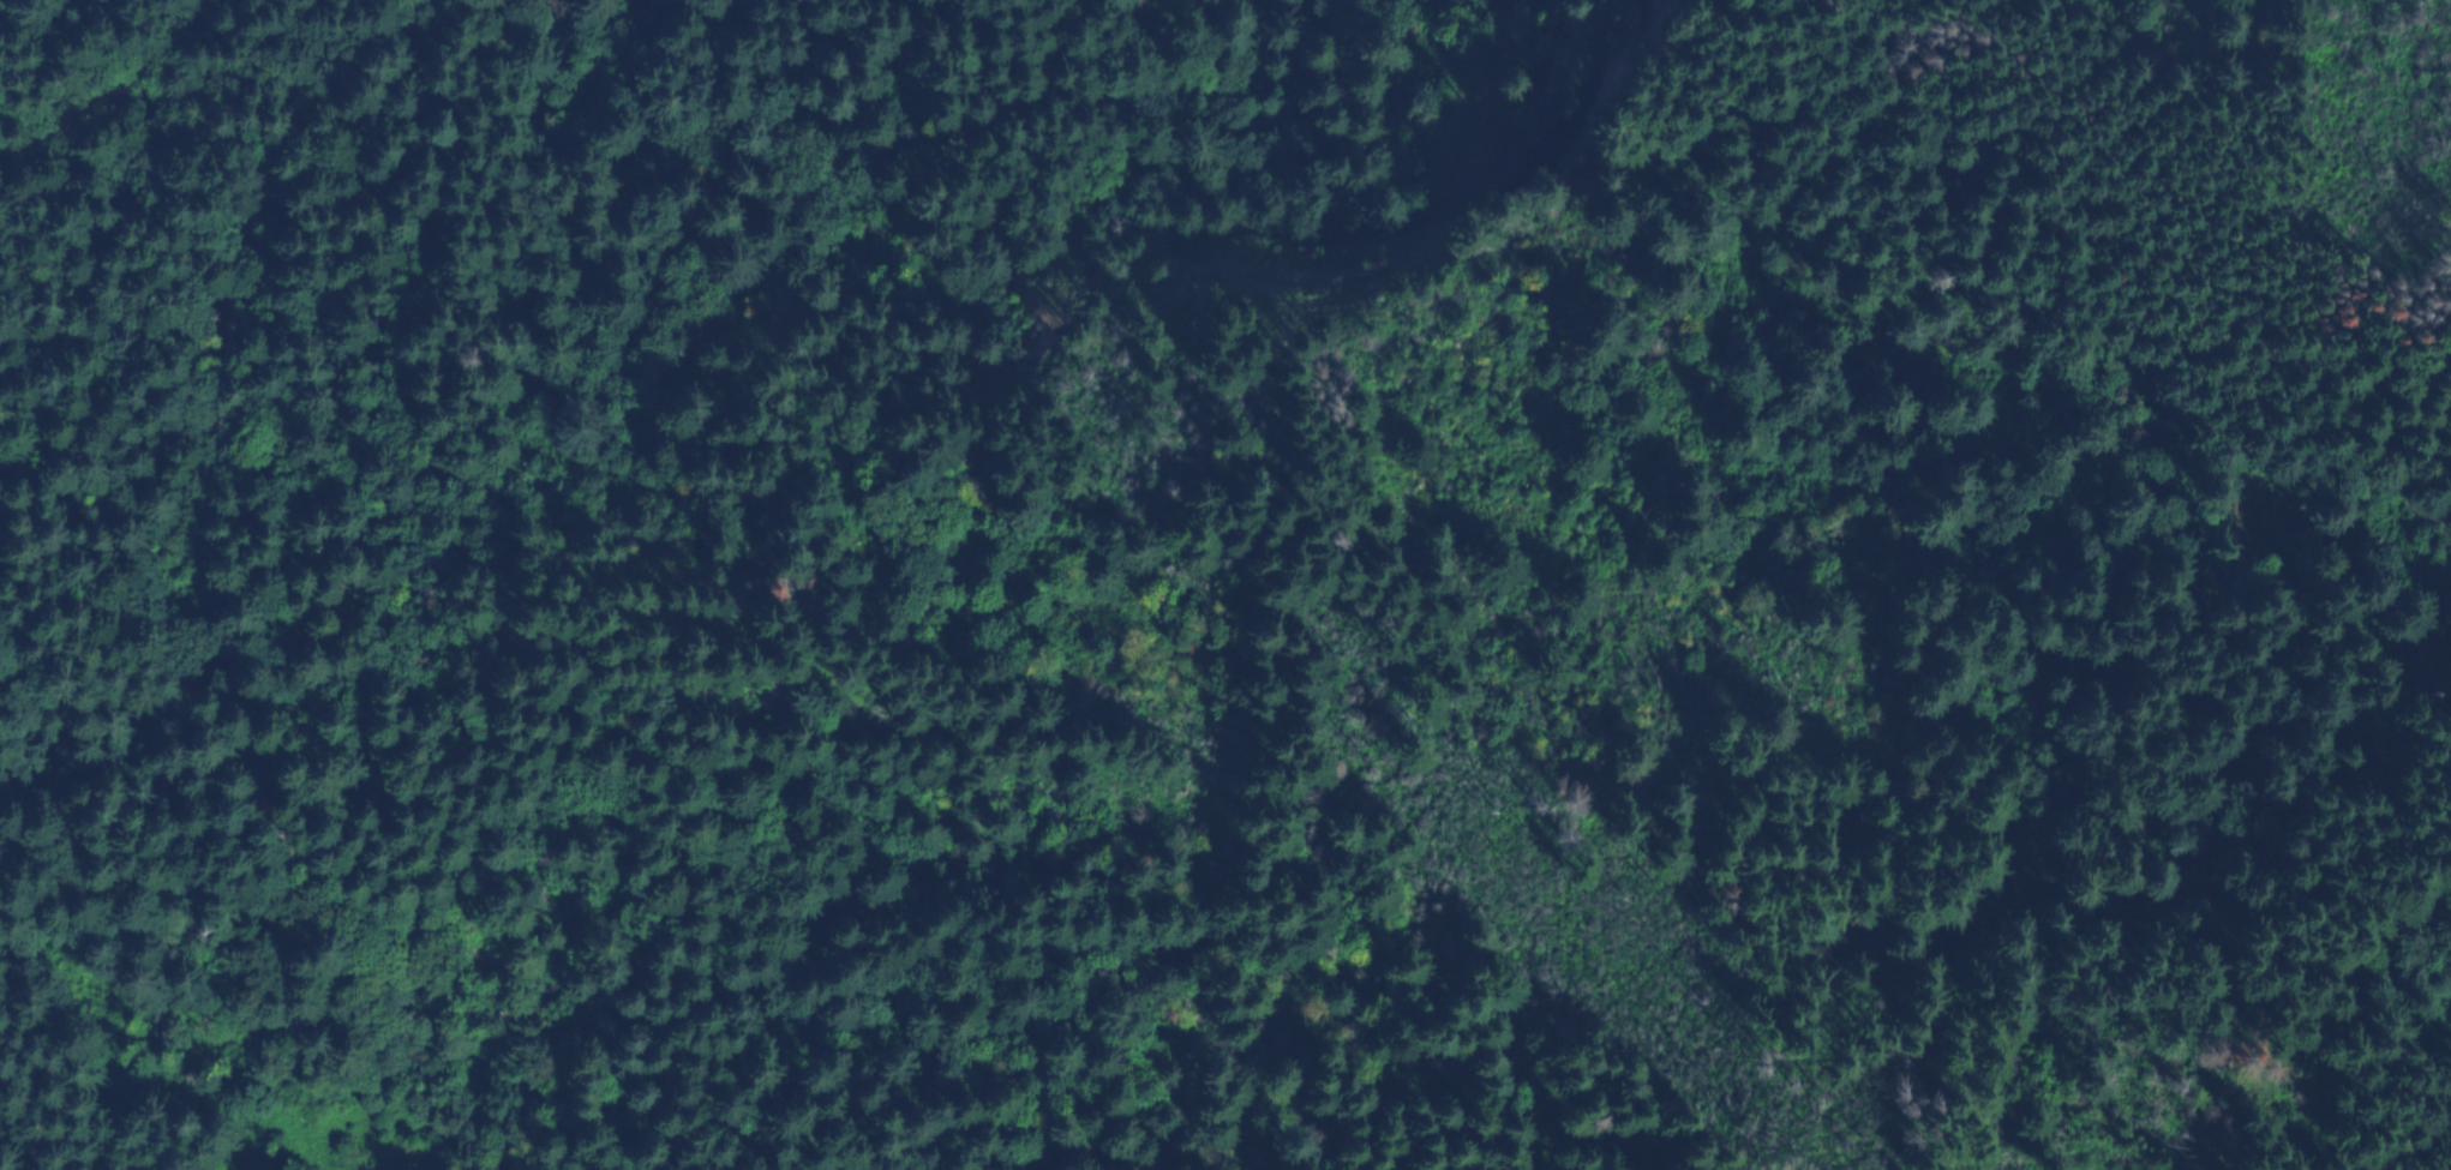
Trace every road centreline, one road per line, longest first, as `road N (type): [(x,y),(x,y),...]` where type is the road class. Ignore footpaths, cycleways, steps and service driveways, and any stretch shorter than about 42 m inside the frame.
road 1 (tertiary): [(0,190),(236,0)]

